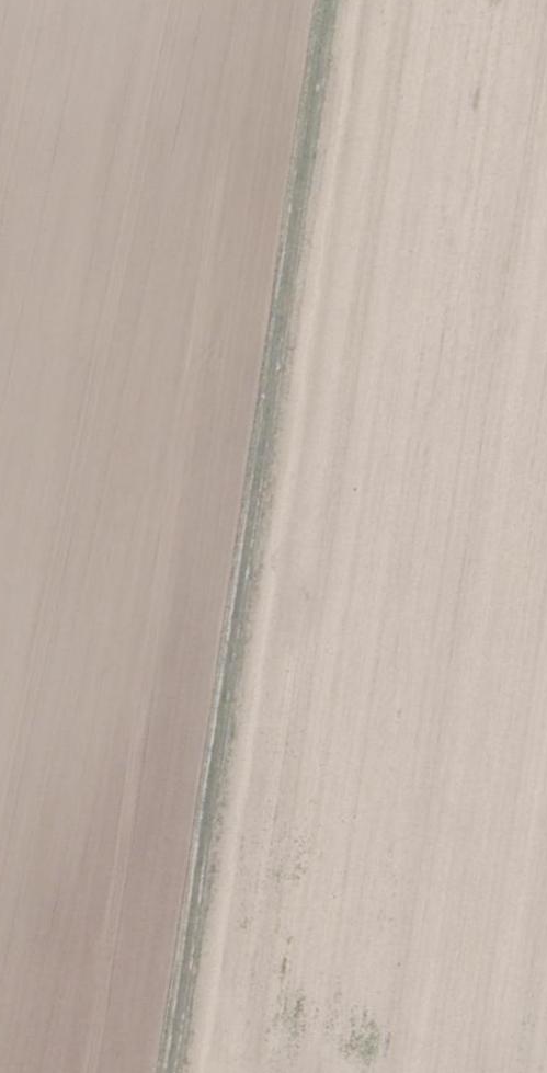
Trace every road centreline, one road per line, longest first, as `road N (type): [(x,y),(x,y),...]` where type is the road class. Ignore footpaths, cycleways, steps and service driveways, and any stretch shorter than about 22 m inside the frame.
road 1 (track): [(325,0),(164,1072)]

